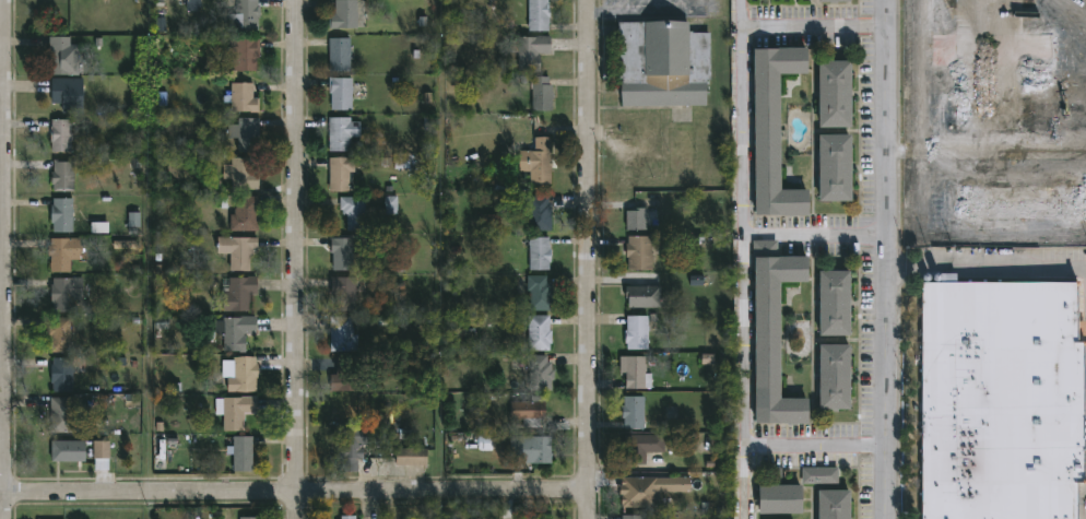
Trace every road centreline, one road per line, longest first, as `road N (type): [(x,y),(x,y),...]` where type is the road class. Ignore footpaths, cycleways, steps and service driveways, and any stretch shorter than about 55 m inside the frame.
road 1 (residential): [(0,494),(583,491)]
road 2 (residential): [(583,518),(587,0)]
road 3 (residential): [(888,518),(892,0)]
road 4 (residential): [(298,518),(296,0)]
road 5 (residential): [(8,518),(0,193)]

